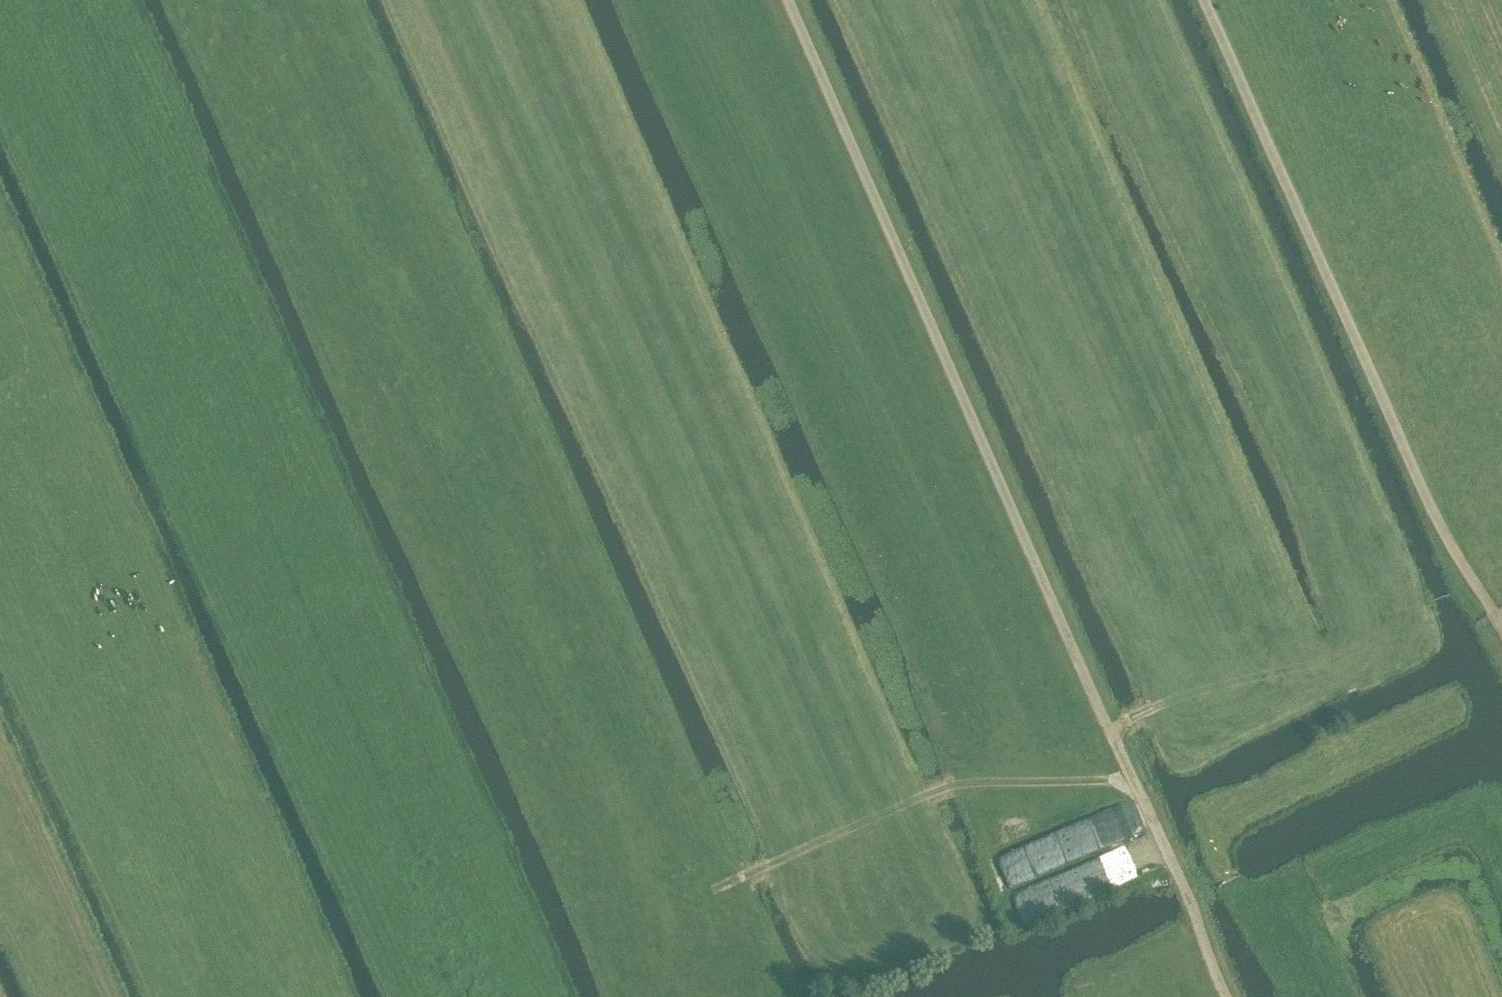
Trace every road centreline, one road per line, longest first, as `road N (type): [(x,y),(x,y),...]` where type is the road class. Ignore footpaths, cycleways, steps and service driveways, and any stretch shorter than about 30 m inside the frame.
road 1 (track): [(1228,996),(789,0)]
road 2 (track): [(1501,622),(1452,551),(1205,0)]
road 3 (track): [(1136,783),(957,784),(716,888)]
road 4 (track): [(1112,730),(1181,697),(1317,664)]

